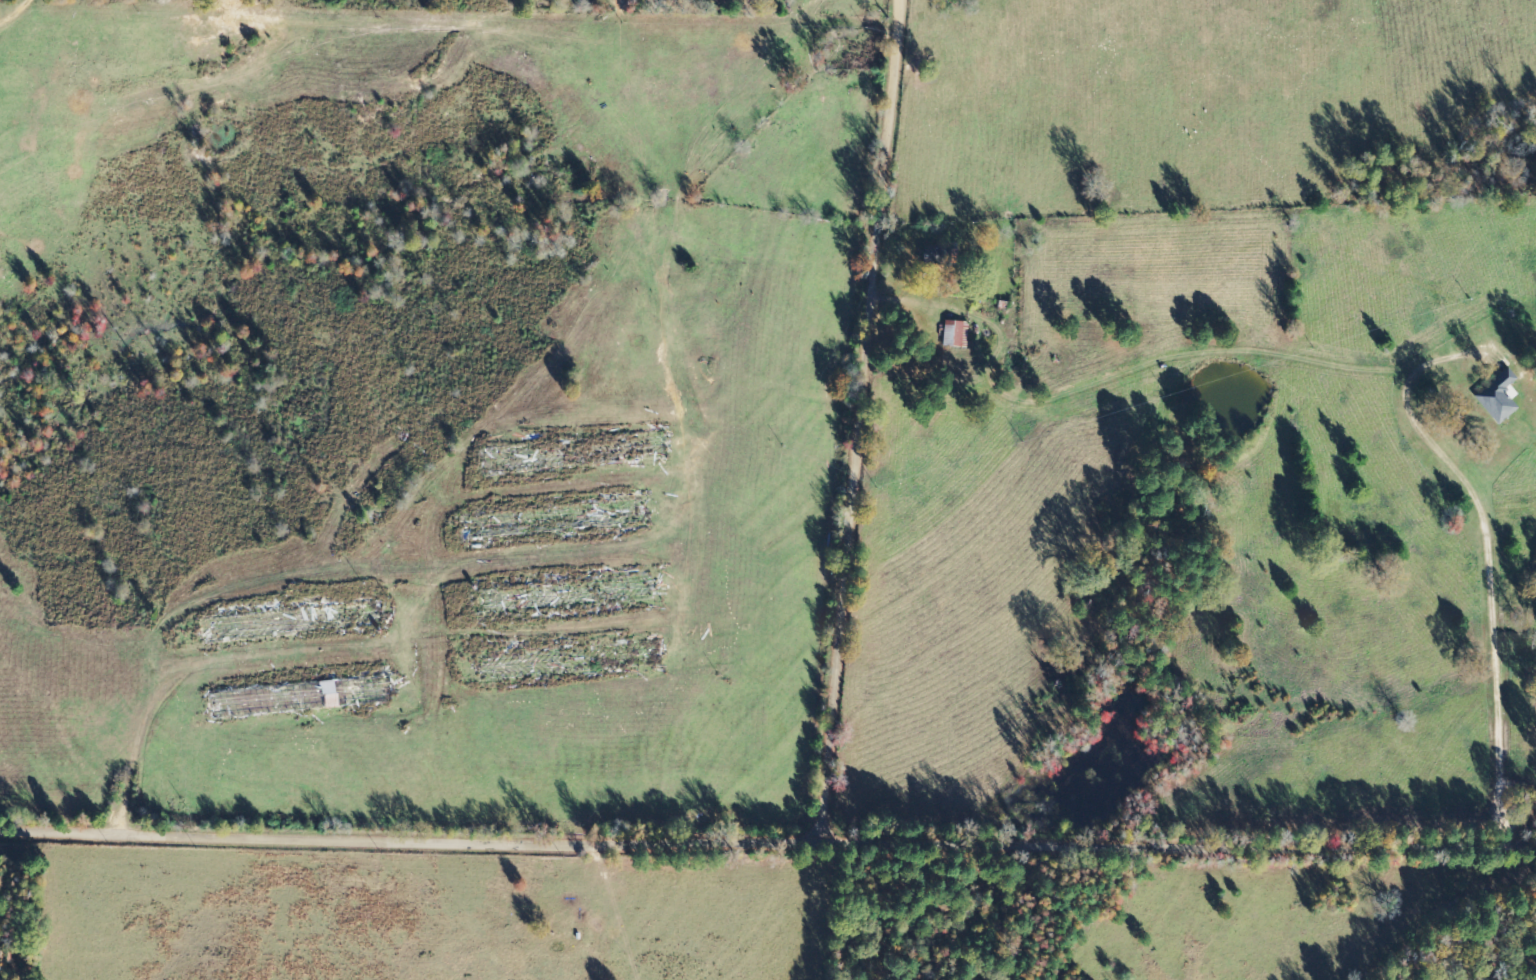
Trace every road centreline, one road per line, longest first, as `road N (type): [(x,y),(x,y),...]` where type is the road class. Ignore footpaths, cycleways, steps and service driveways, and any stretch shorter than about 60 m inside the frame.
road 1 (residential): [(0,854),(1535,878)]
road 2 (residential): [(861,869),(892,130),(906,0)]

